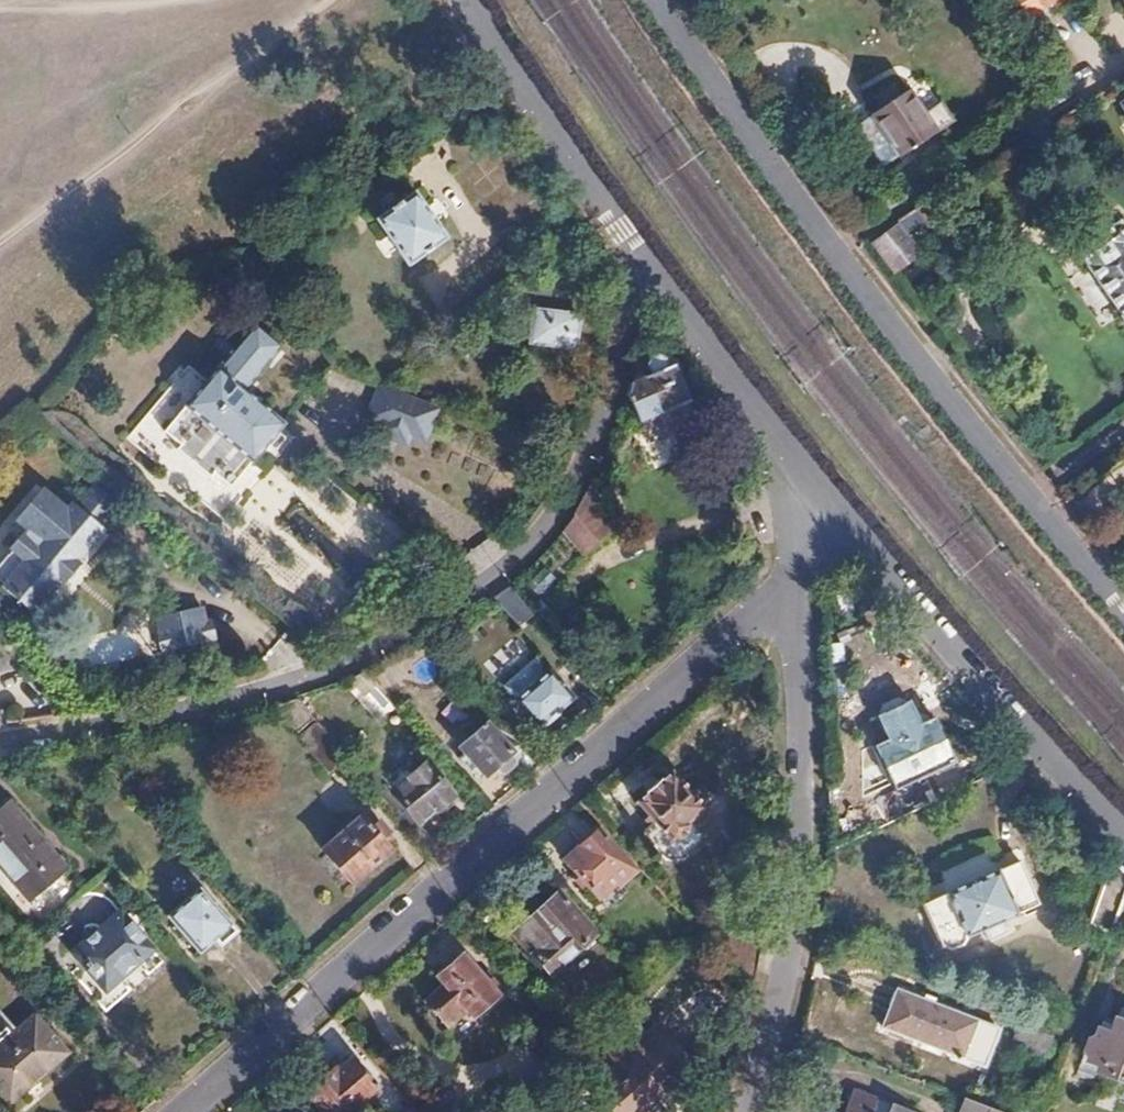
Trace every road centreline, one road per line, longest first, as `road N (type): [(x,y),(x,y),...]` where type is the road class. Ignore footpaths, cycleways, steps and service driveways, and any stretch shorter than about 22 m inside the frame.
road 1 (residential): [(0,744),(204,712),(358,656),(457,597),(552,507),(589,450),(611,386),(638,241)]
road 2 (residential): [(797,554),(749,617),(183,1111)]
road 3 (residential): [(649,0),(1067,556),(1123,617)]
road 4 (residential): [(741,1111),(787,960),(814,824),(797,554)]
road 5 (residential): [(820,503),(1123,836)]
road 6 (residential): [(638,241),(820,503)]
road 7 (residential): [(457,0),(529,107),(638,241)]

